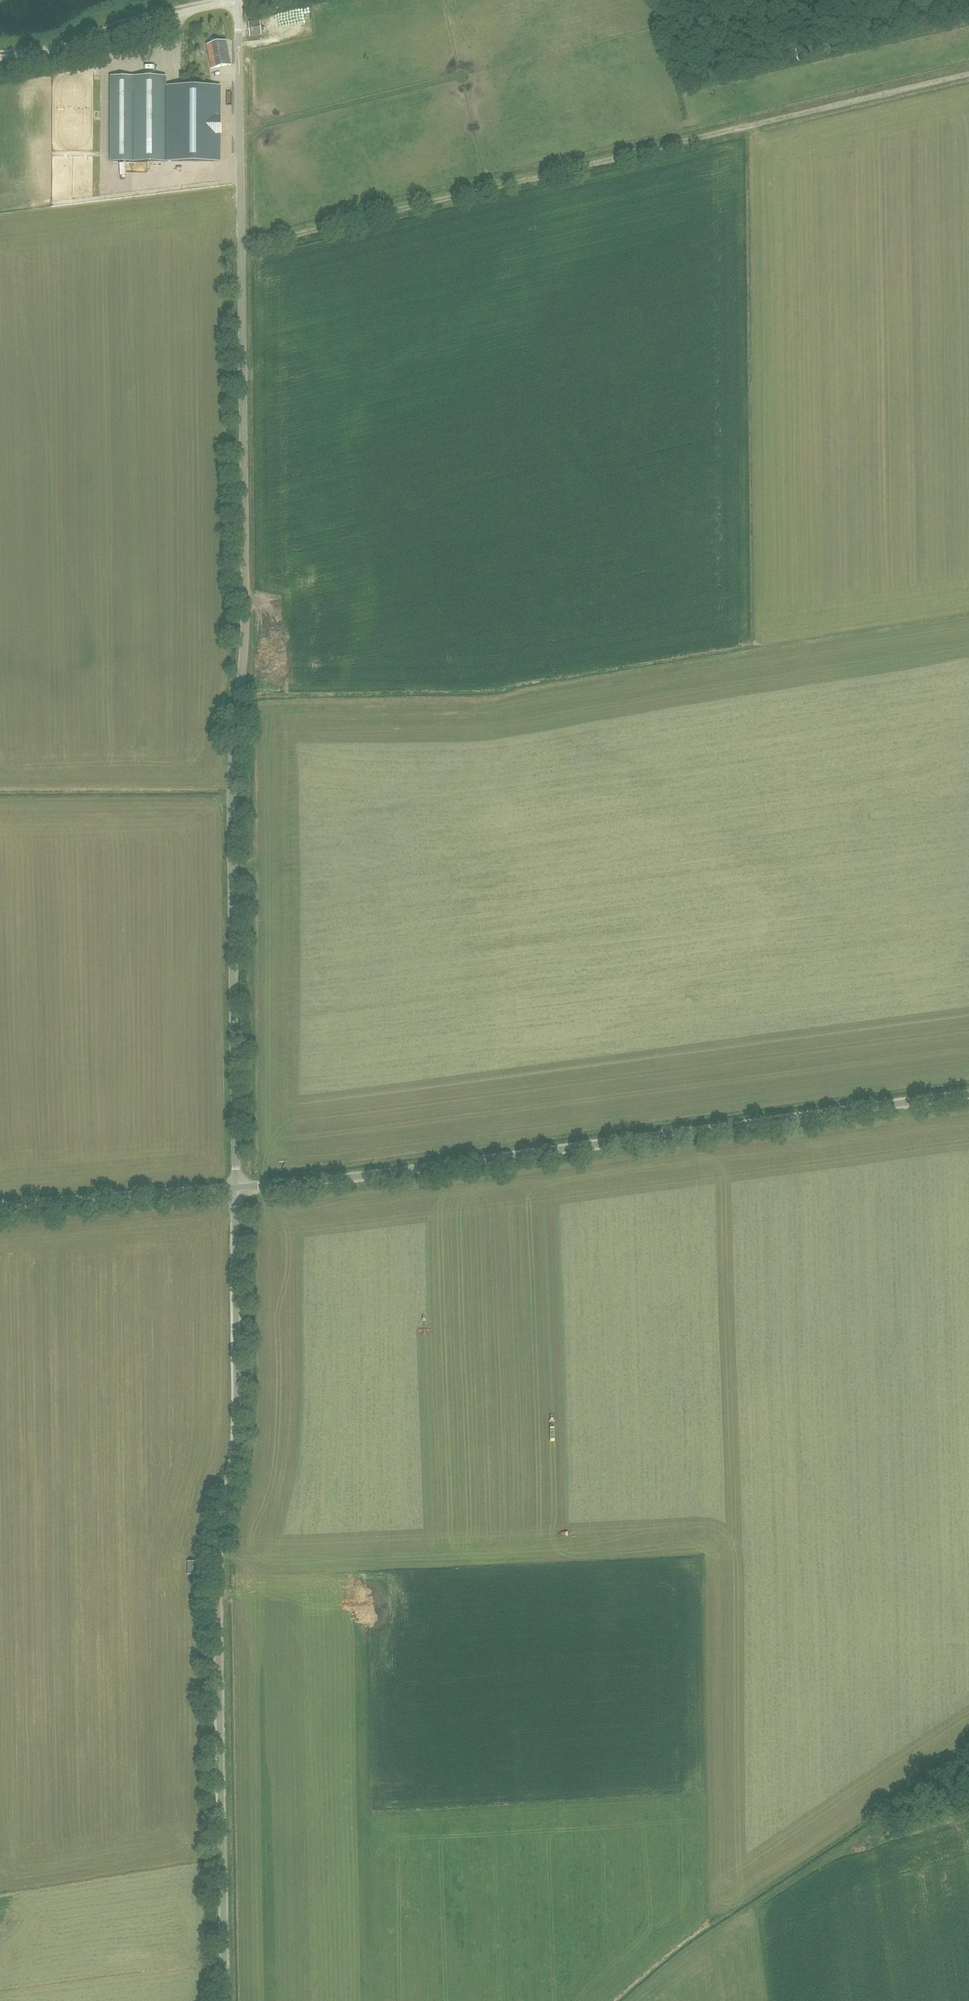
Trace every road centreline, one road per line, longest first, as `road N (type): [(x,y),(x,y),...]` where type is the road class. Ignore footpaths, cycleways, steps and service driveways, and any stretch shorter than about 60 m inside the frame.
road 1 (unclassified): [(236,1189),(231,788),(245,636),(238,0)]
road 2 (unclassified): [(225,2000),(218,1574),(237,1428),(236,1189)]
road 3 (track): [(242,244),(968,76)]
road 4 (unclassified): [(236,1189),(968,1098)]
road 5 (unclassified): [(0,58),(50,55),(236,0)]
road 6 (unclassified): [(0,1206),(236,1189)]

